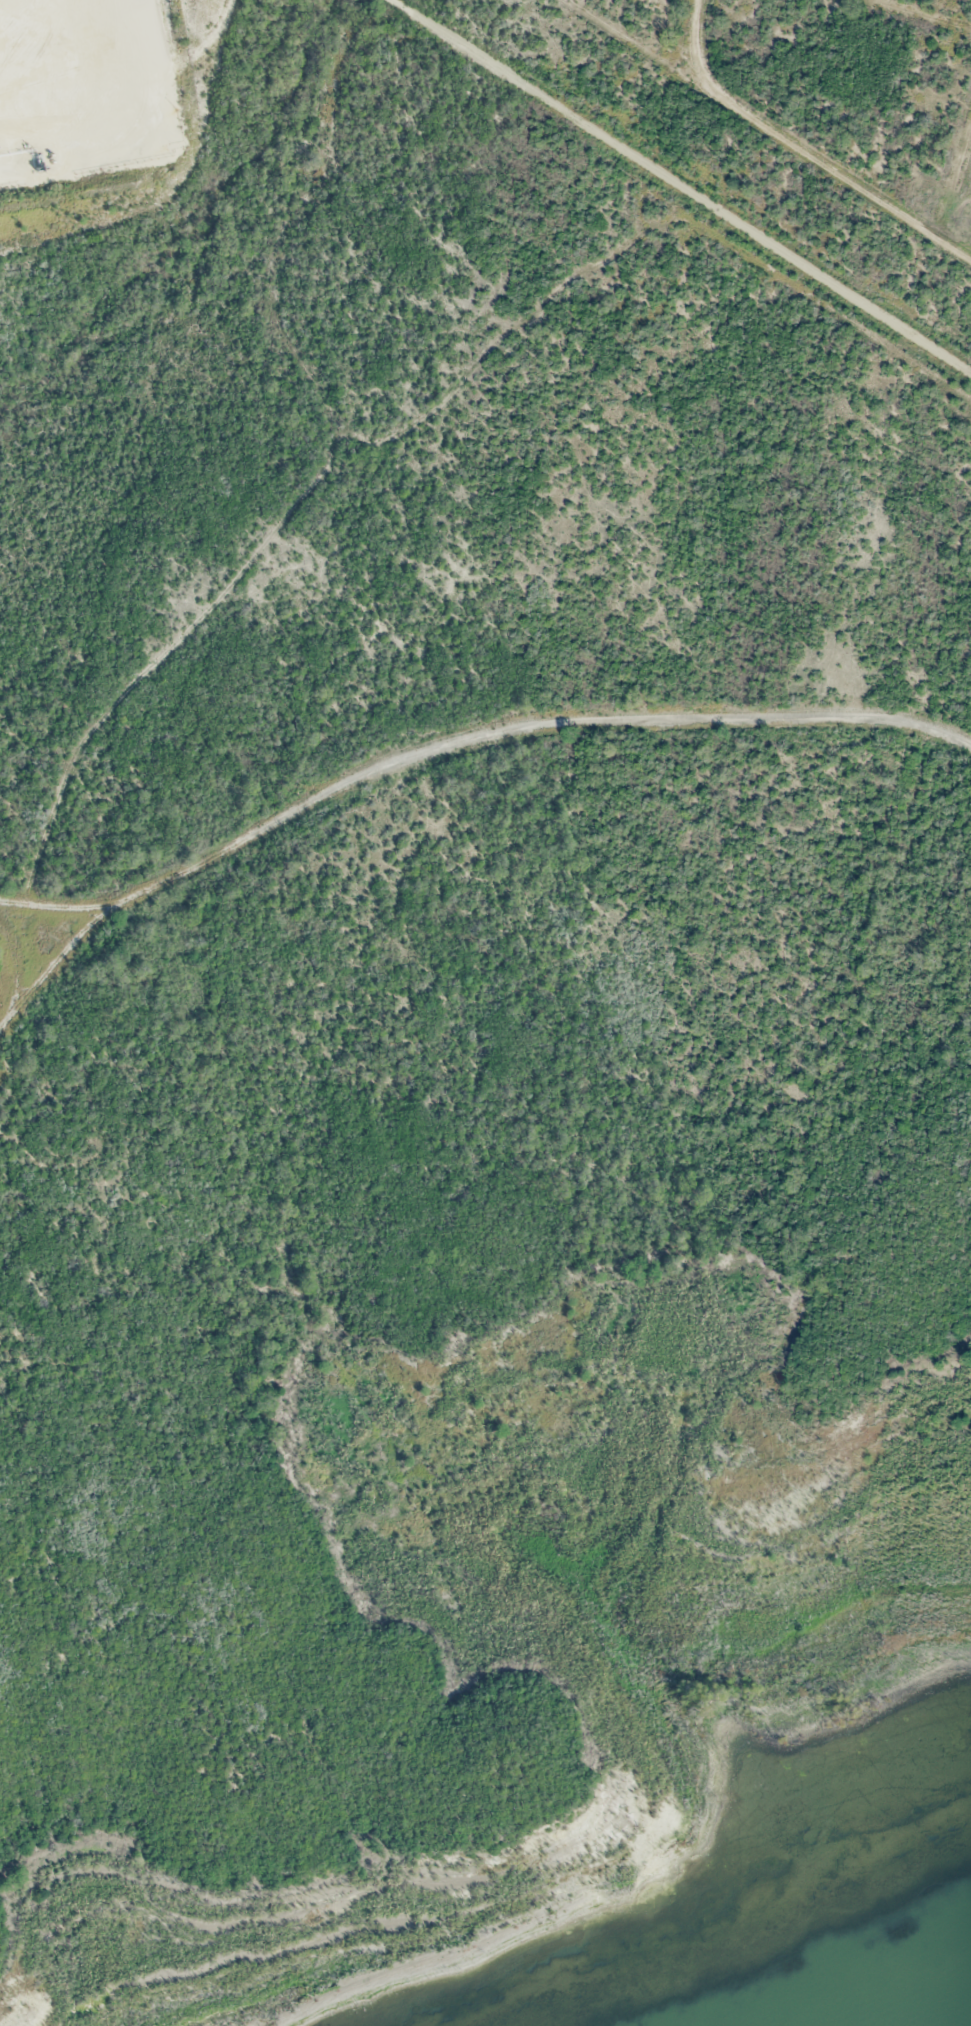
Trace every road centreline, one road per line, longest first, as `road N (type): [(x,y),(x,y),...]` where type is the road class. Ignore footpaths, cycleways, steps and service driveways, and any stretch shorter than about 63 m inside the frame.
road 1 (track): [(970,351),(425,0)]

